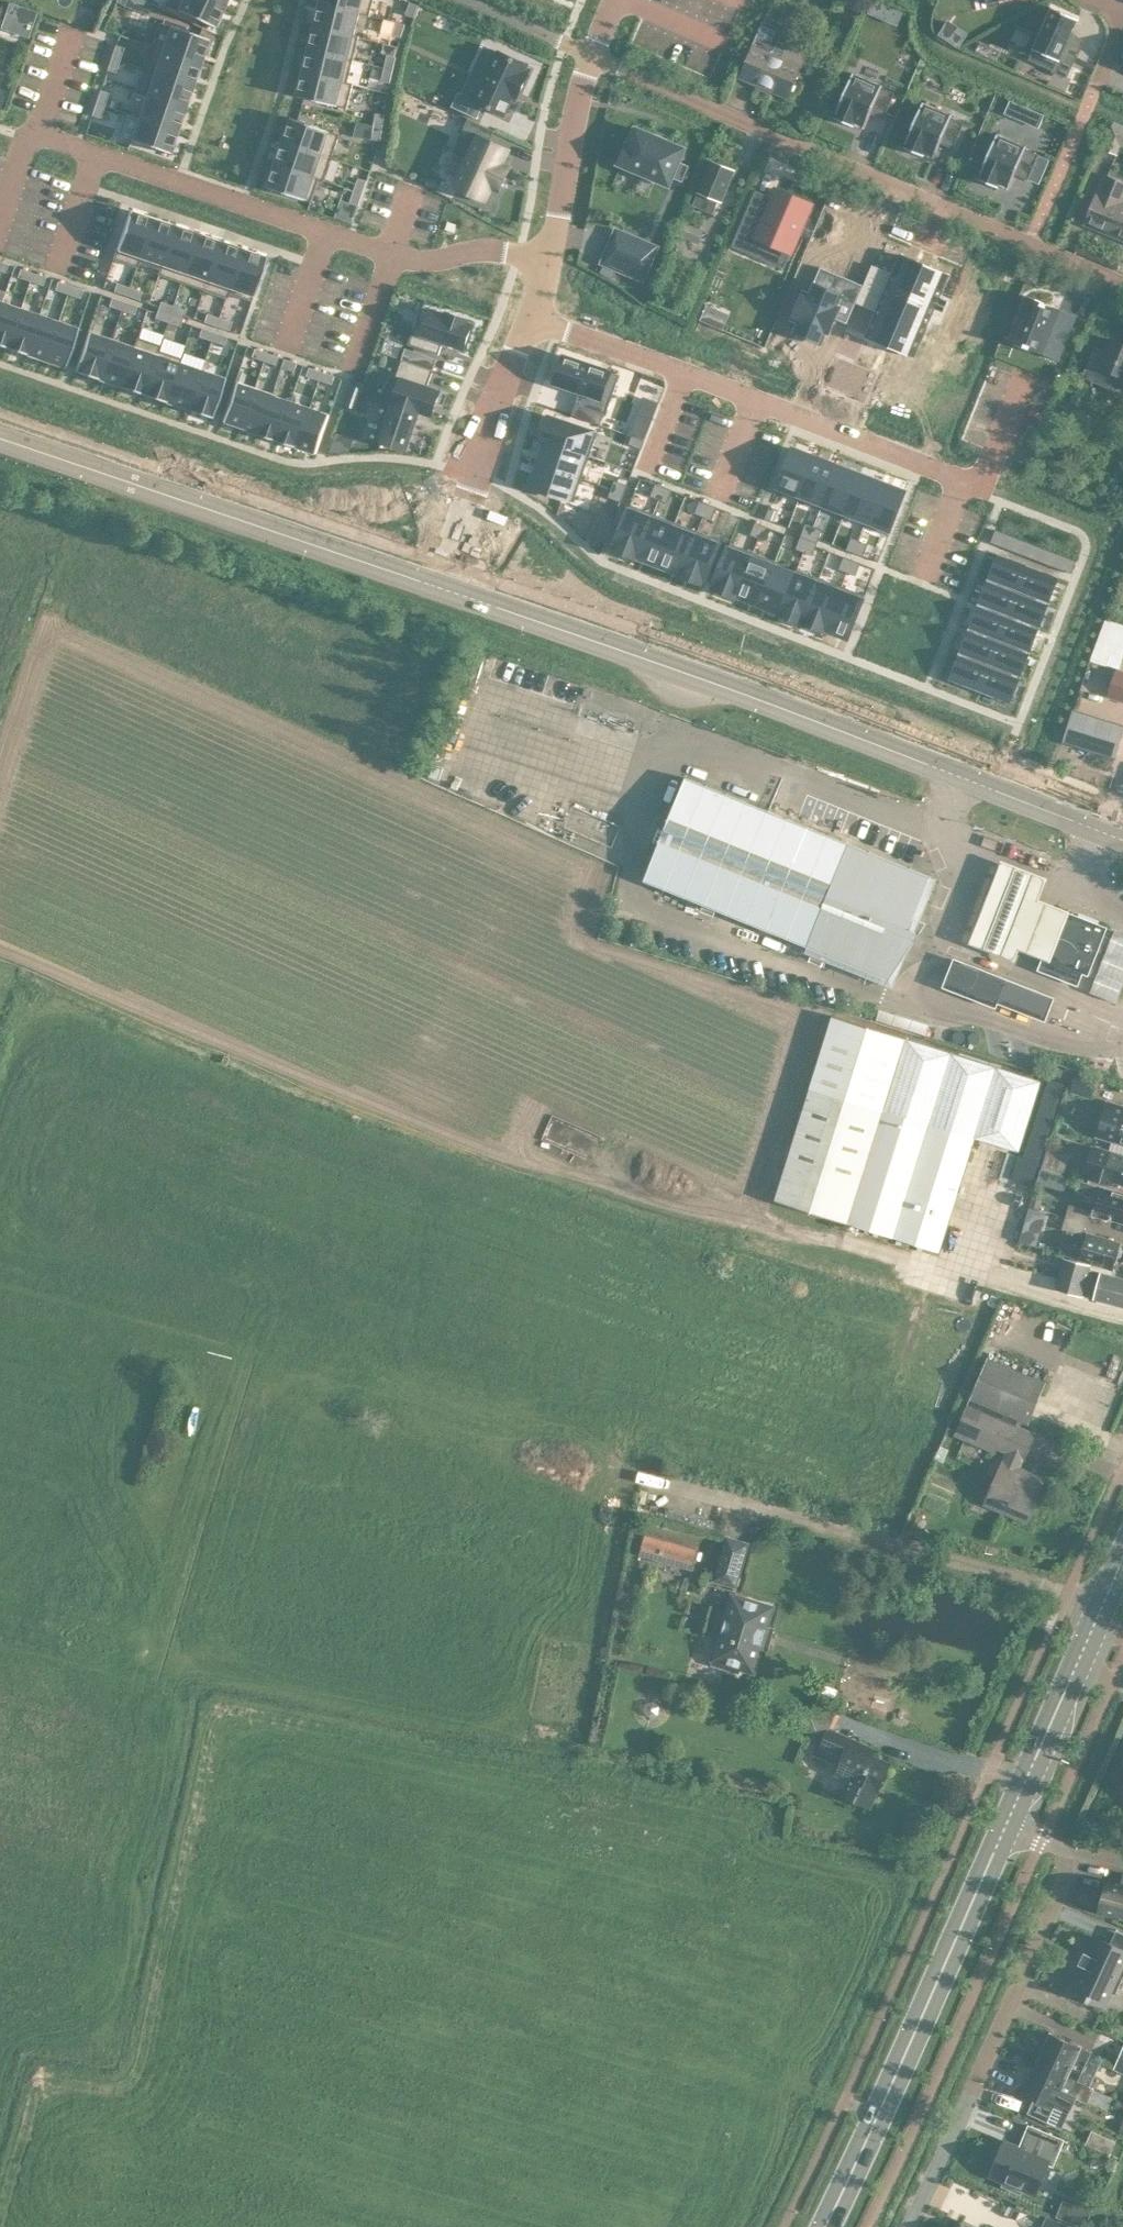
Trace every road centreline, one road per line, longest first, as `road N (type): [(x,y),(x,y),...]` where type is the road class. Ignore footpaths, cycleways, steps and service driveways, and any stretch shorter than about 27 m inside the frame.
road 1 (tertiary): [(1122,839),(822,720),(442,586)]
road 2 (primary): [(823,2226),(1096,1617)]
road 3 (residential): [(23,131),(388,252),(417,257),(492,250),(555,262)]
road 4 (residential): [(1002,491),(538,318)]
road 5 (tertiary): [(442,586),(0,436)]
road 6 (residential): [(1076,1850),(904,2226)]
road 7 (residential): [(538,318),(442,586)]
road 8 (residential): [(614,0),(565,149),(555,262)]

